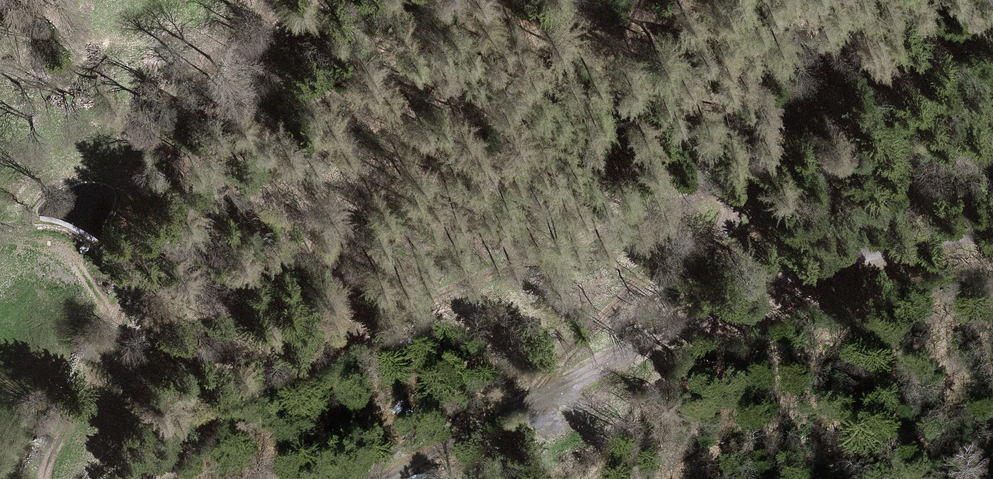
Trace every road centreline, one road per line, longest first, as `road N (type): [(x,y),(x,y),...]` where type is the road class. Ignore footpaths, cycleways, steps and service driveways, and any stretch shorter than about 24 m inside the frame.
road 1 (track): [(403,478),(572,383),(802,277),(992,225)]
road 2 (track): [(710,319),(554,281),(407,312),(288,369),(145,478)]
road 3 (track): [(67,478),(67,461),(116,375),(150,257),(211,158),(269,0)]

